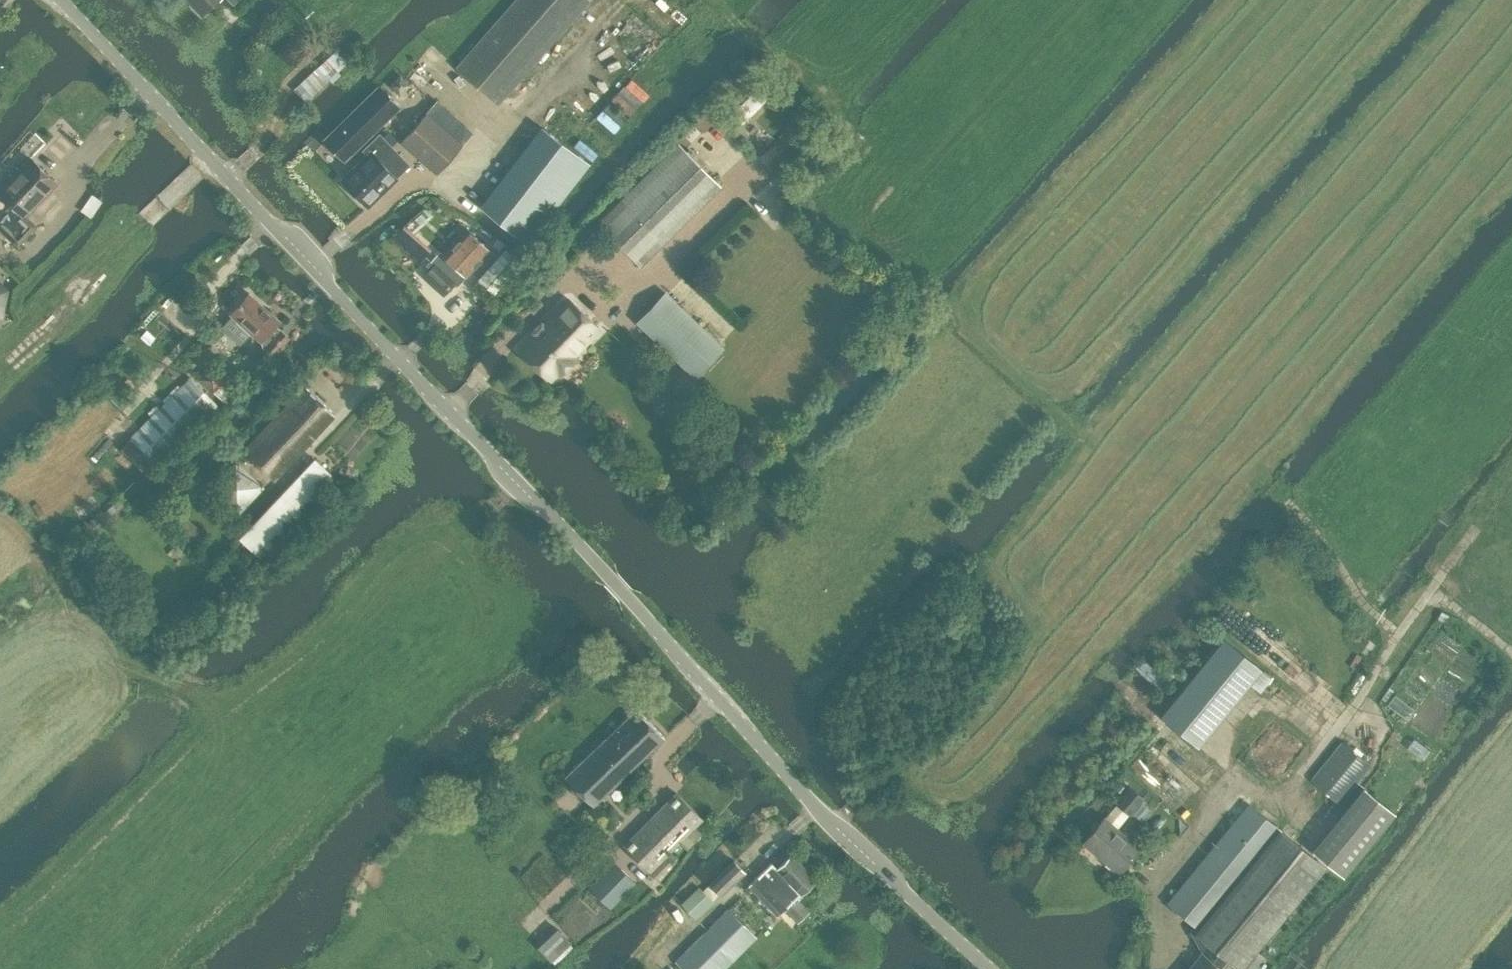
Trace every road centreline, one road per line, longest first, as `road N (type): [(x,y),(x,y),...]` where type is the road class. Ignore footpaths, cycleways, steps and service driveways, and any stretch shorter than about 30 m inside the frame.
road 1 (tertiary): [(988,968),(950,939),(57,0)]
road 2 (track): [(207,158),(115,247)]

